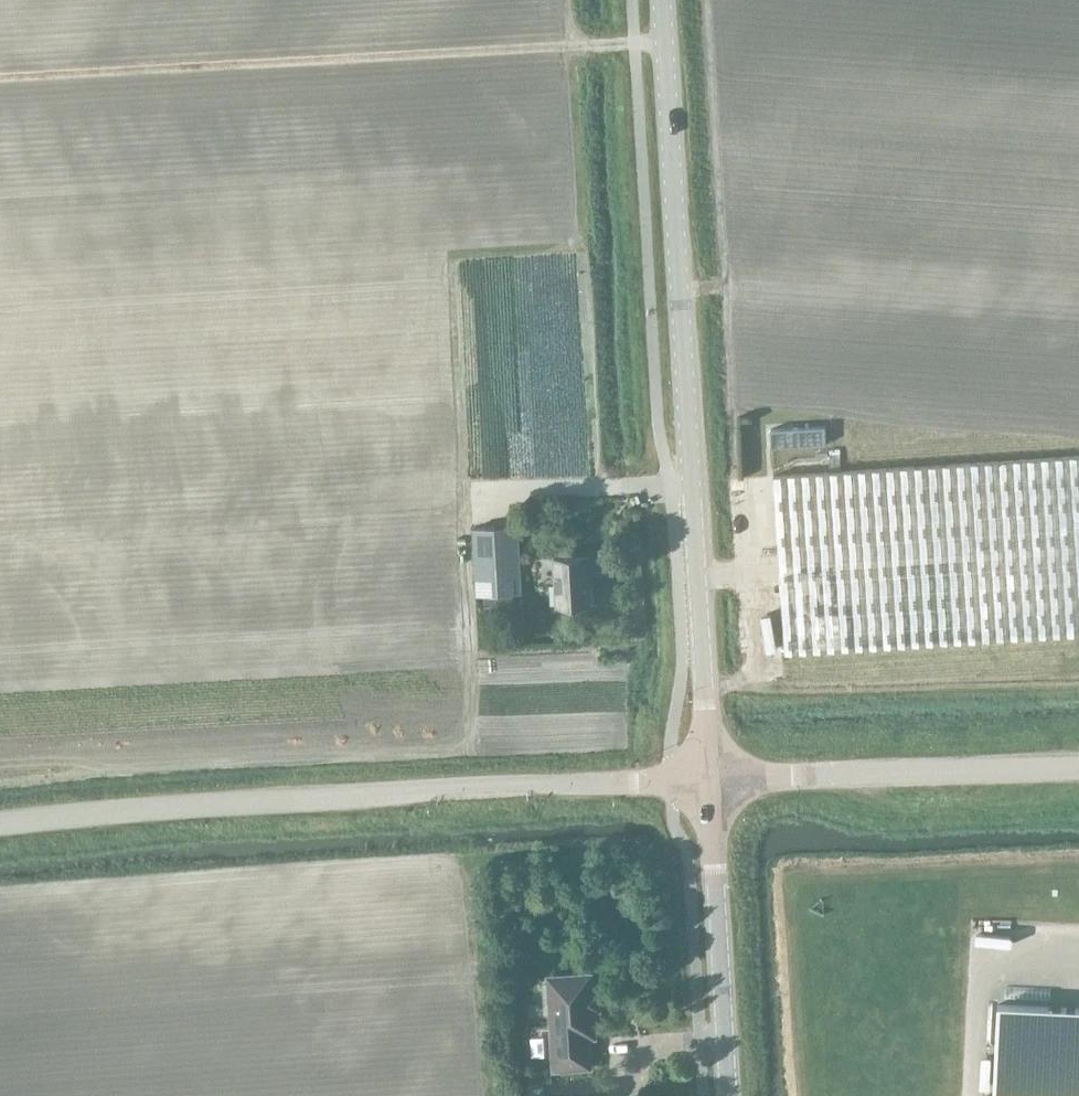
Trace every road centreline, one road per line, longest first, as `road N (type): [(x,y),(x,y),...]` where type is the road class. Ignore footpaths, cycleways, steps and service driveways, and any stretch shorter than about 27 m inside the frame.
road 1 (unclassified): [(709,779),(663,0)]
road 2 (unclassified): [(709,779),(436,788),(0,823)]
road 3 (residential): [(1078,768),(709,779)]
road 4 (unclassified): [(730,1095),(709,779)]

